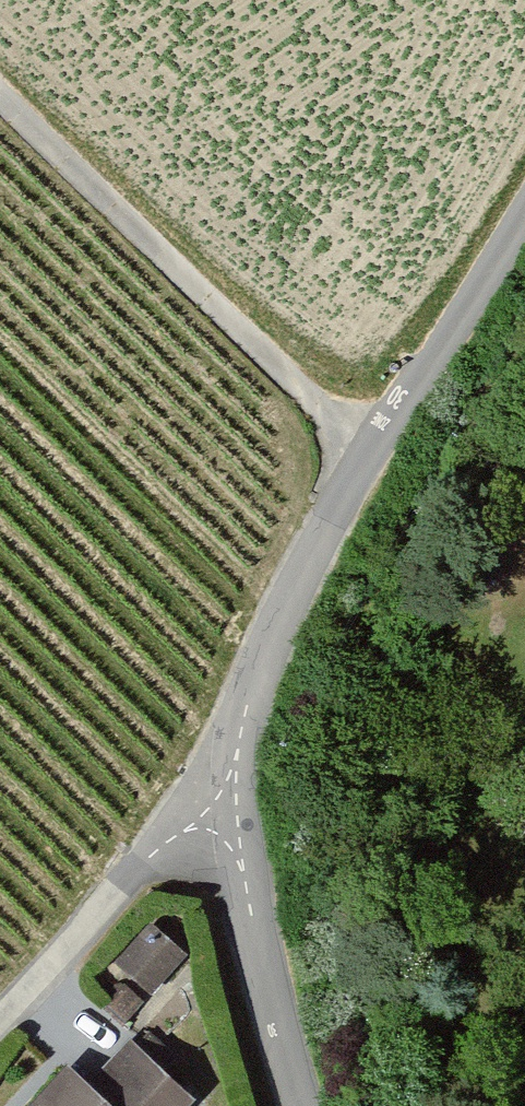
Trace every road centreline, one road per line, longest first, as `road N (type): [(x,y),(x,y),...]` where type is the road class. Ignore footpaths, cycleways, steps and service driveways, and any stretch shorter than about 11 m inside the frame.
road 1 (residential): [(248,747),(249,725),(366,463),(524,213)]
road 2 (track): [(0,98),(366,463)]
road 3 (residential): [(296,1105),(245,852),(248,747)]
road 4 (residential): [(0,1002),(248,747)]

